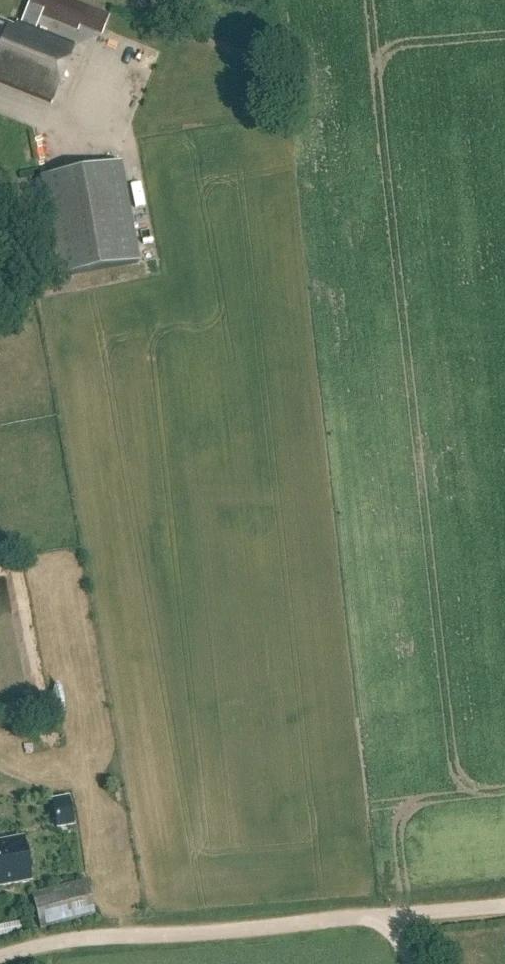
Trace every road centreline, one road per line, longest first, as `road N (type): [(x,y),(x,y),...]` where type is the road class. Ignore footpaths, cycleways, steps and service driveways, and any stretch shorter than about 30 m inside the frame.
road 1 (track): [(0,955),(98,938),(396,918)]

